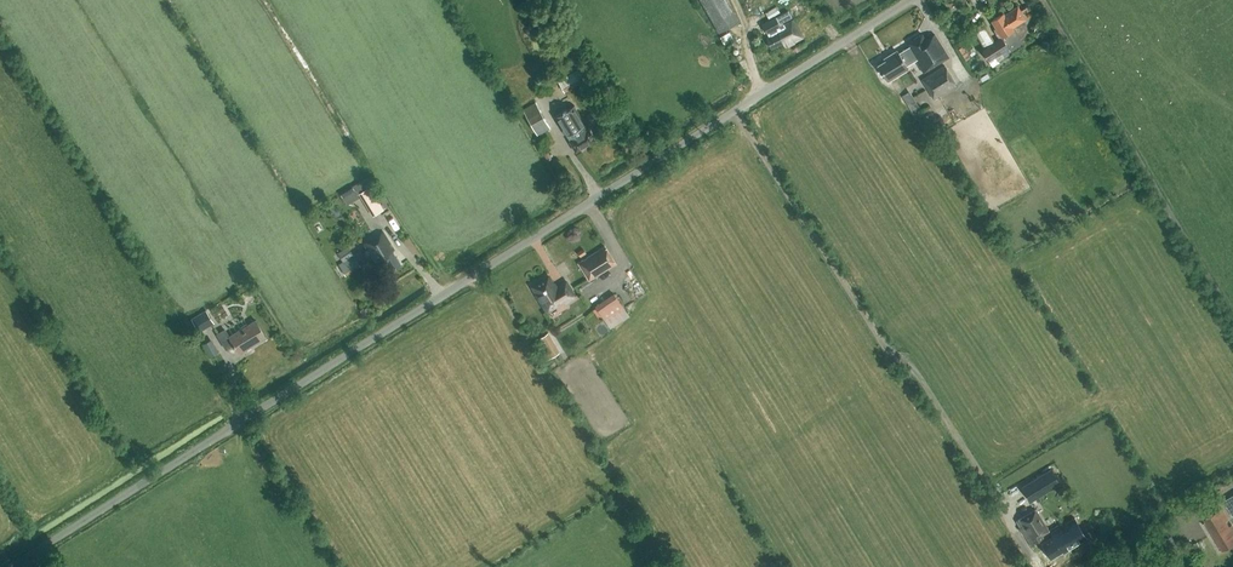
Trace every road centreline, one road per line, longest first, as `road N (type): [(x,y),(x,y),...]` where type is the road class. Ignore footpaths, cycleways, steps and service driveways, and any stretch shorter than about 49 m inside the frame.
road 1 (unclassified): [(5,566),(907,0)]
road 2 (track): [(734,108),(887,350),(916,373),(994,496)]
road 3 (track): [(1232,319),(1042,0)]
road 4 (track): [(1096,566),(1232,487)]

